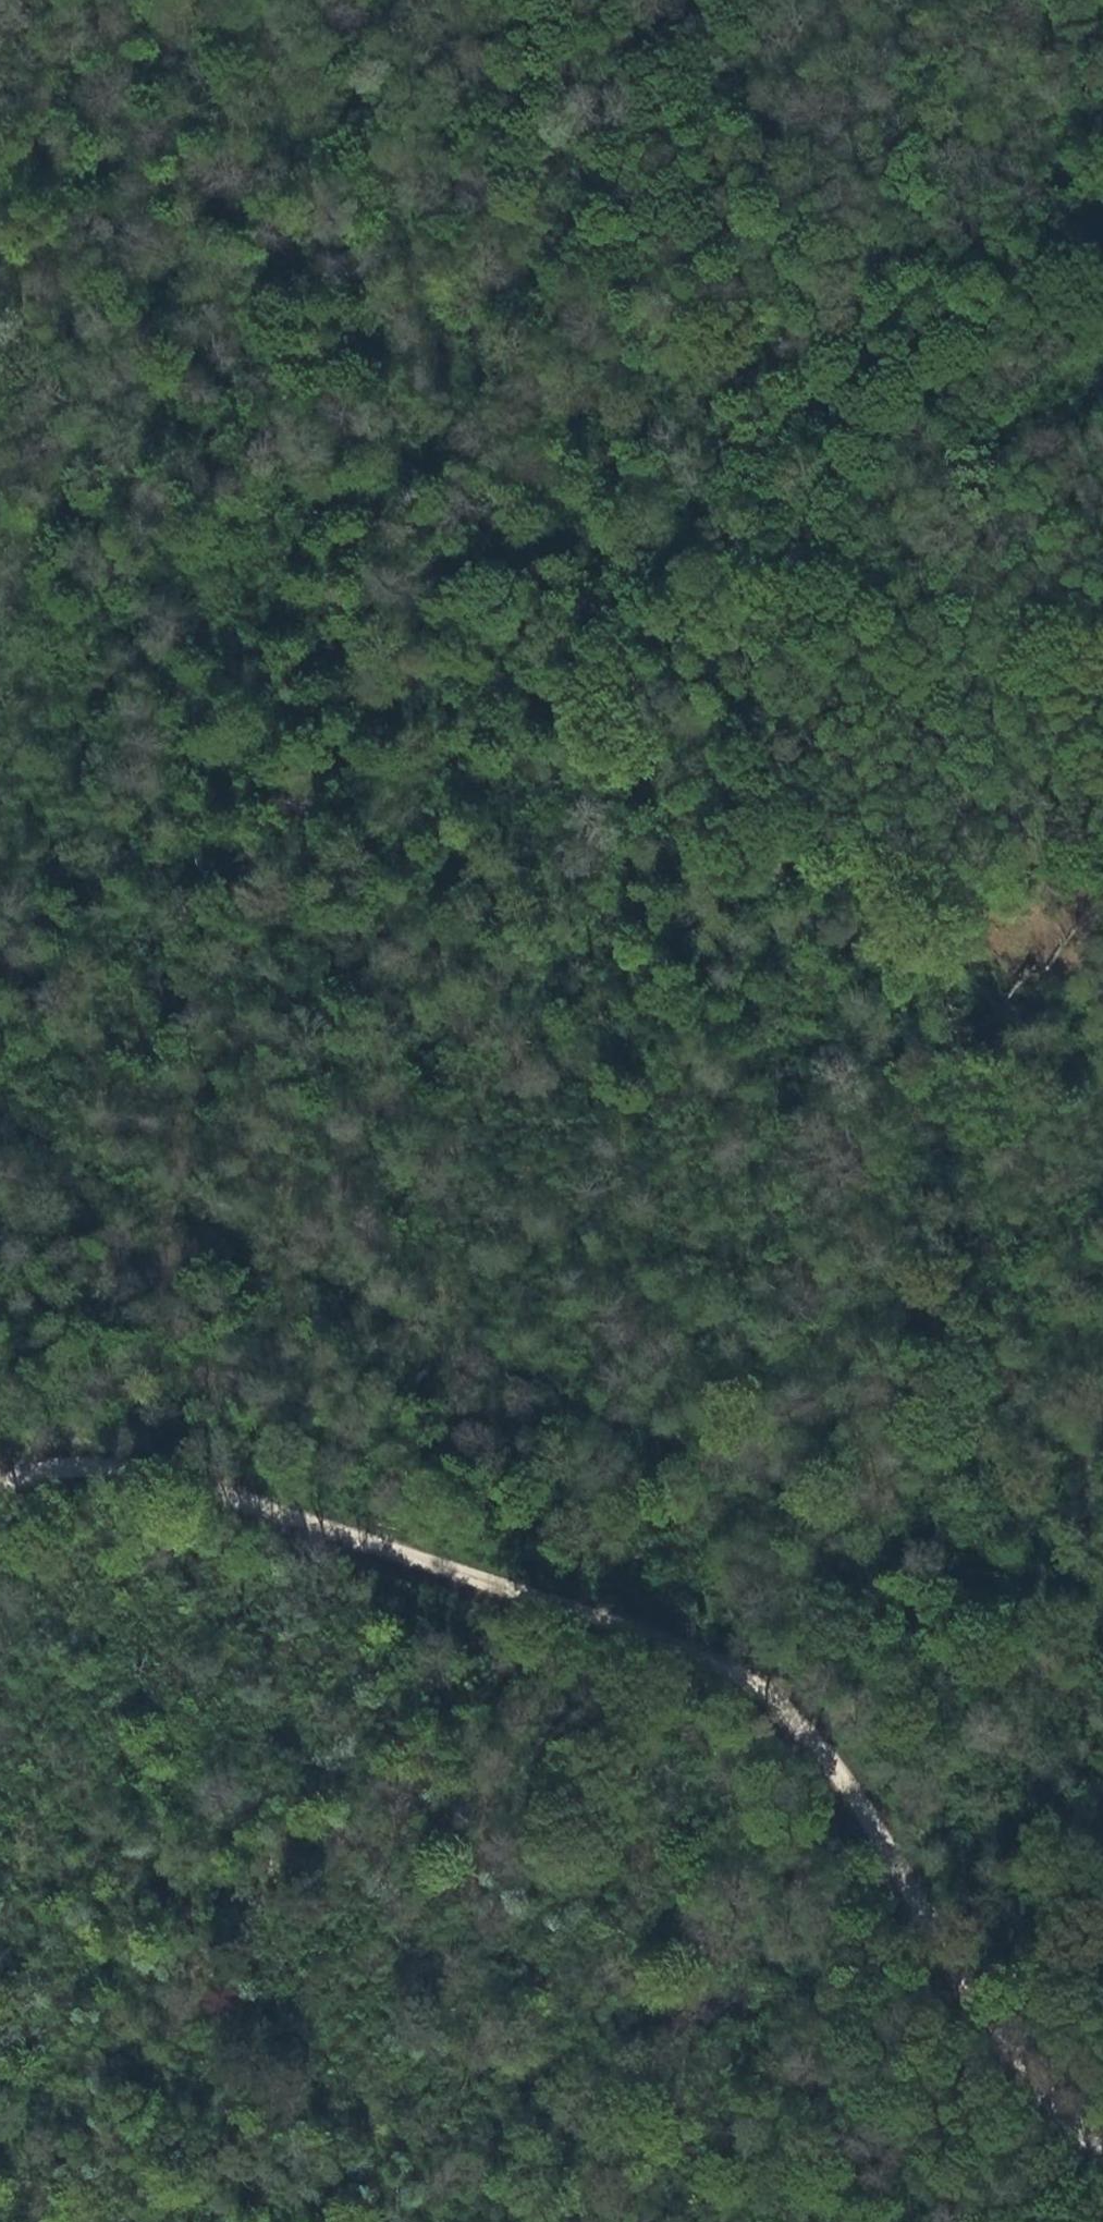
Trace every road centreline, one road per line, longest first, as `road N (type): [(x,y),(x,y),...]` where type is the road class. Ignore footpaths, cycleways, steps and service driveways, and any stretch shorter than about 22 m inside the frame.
road 1 (track): [(0,1485),(80,1461),(137,1468),(620,1626),(753,1682),(844,1779),(983,2026),(1102,2161)]

